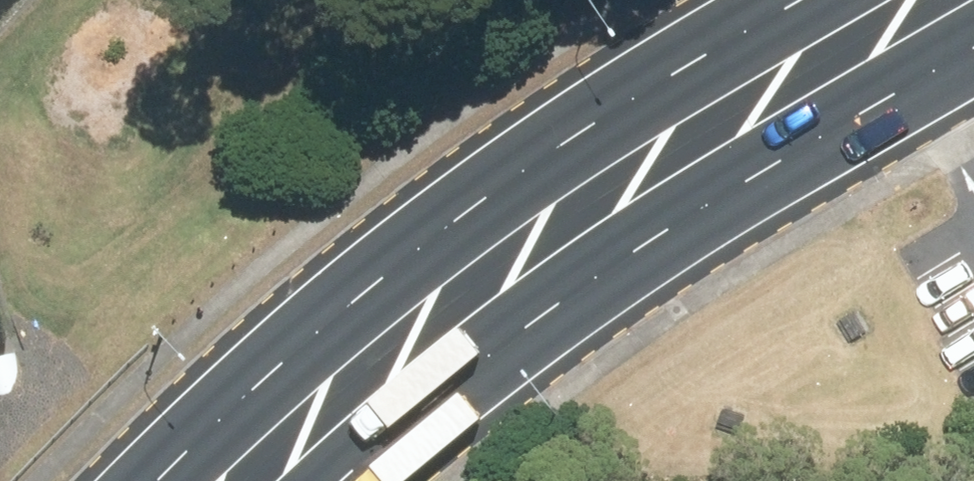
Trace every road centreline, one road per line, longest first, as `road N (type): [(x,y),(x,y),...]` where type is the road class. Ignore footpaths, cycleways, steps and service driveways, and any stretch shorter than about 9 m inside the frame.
road 1 (primary): [(181,480),(280,378),(546,161),(797,0)]
road 2 (primary): [(973,32),(807,135),(341,480)]

